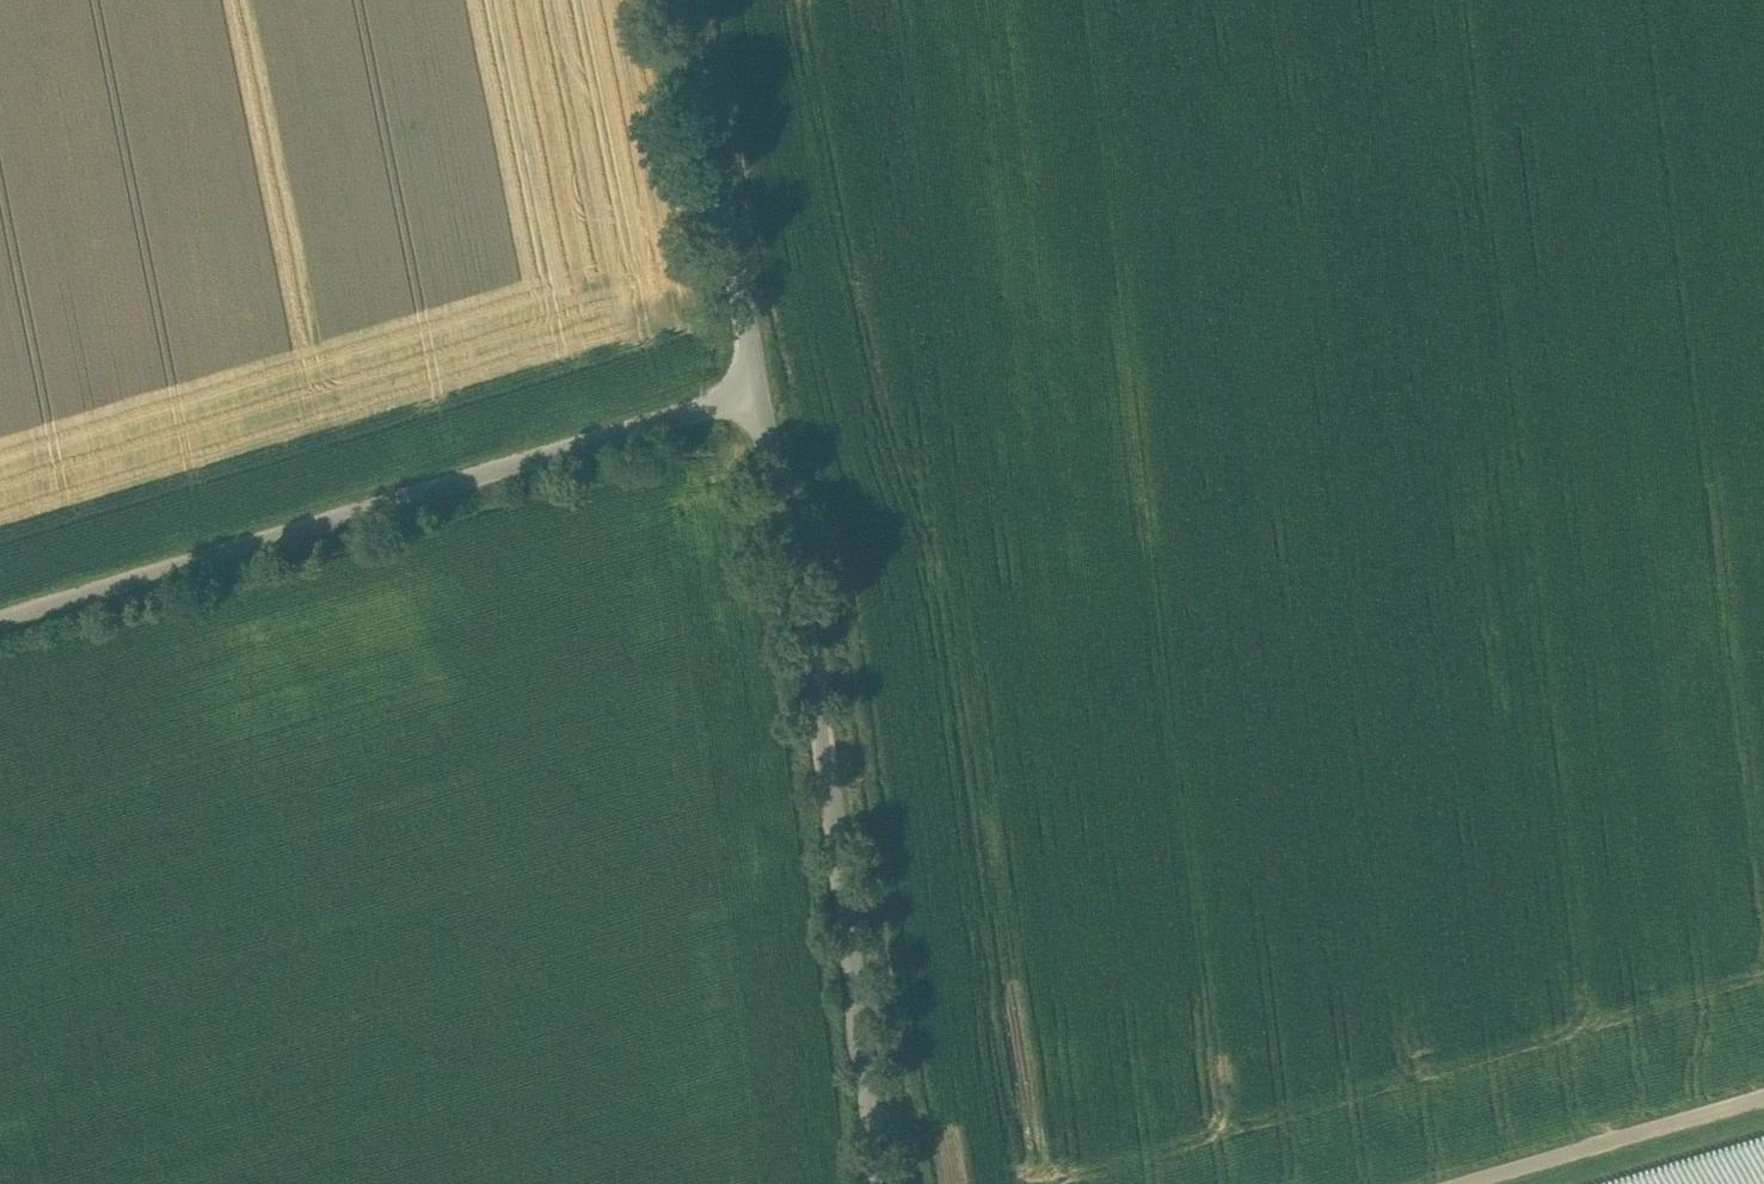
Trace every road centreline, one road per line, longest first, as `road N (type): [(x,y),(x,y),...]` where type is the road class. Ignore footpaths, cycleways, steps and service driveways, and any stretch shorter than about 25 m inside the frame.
road 1 (unclassified): [(760,392),(809,652),(878,1183)]
road 2 (unclassified): [(0,620),(760,392)]
road 3 (unclassified): [(678,0),(760,392)]
road 4 (unclassified): [(1454,1183),(1763,1094)]

